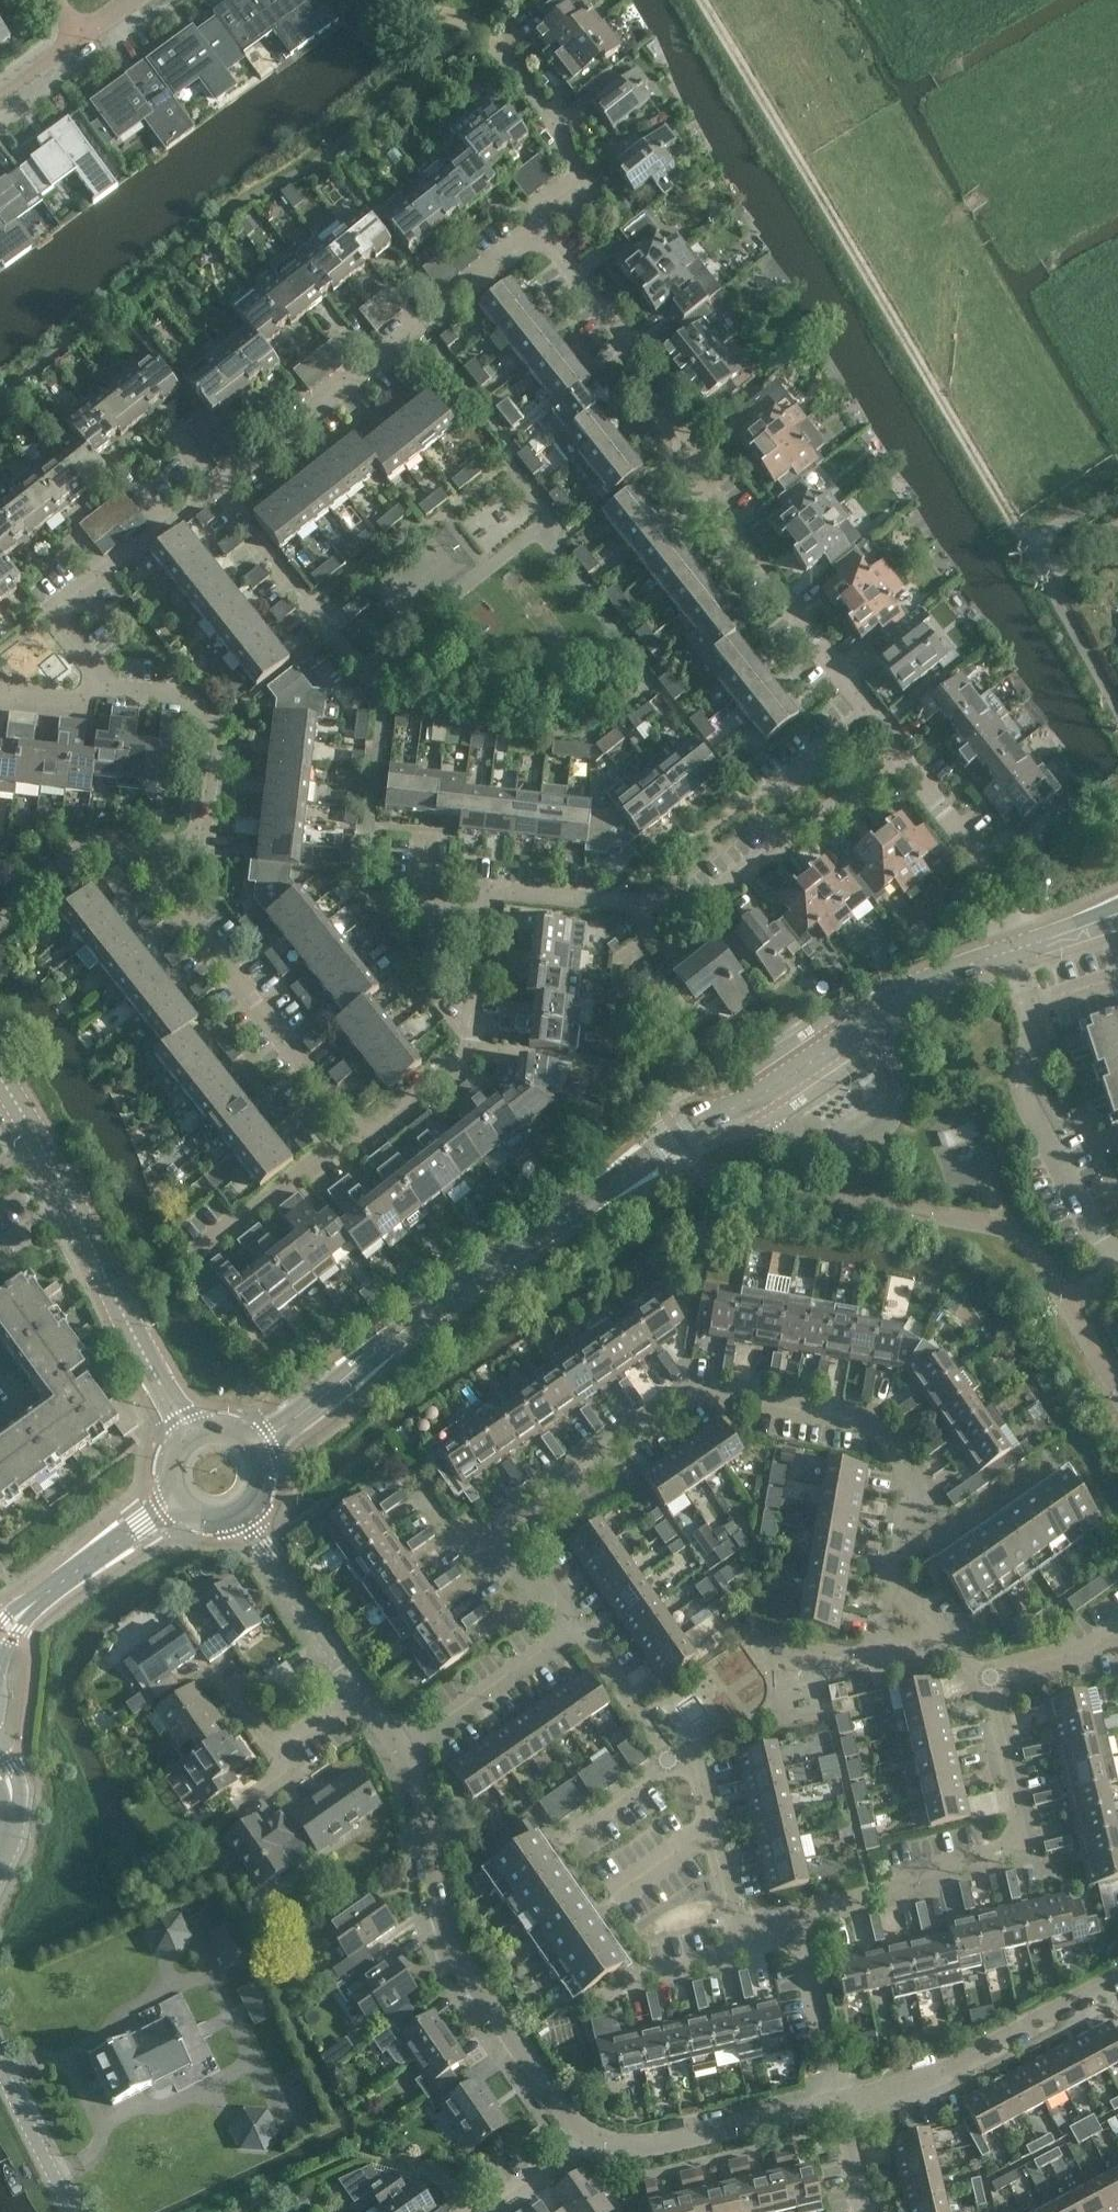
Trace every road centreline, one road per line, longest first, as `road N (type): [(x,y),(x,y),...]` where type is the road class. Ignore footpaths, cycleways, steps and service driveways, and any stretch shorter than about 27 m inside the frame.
road 1 (residential): [(900,754),(694,479),(691,454),(630,373),(622,336),(534,232)]
road 2 (tertiary): [(254,1449),(756,1094)]
road 3 (residential): [(491,1539),(698,1393),(872,1423),(909,1472),(899,1539)]
road 4 (residential): [(484,910),(486,888),(703,905),(900,754)]
road 5 (residential): [(405,1754),(428,1808),(445,1928),(457,1958),(587,2134)]
road 6 (residential): [(793,1918),(896,1893),(916,1874),(1025,1847),(990,1676)]
road 7 (residential): [(219,484),(534,232)]
road 8 (residential): [(354,1132),(153,867),(155,849)]
road 9 (residential): [(1117,1253),(1096,1234),(1031,1108),(1024,1081),(1031,1007),(1017,951)]
road 10 (residential): [(836,2102),(922,2080),(1117,1979)]
road 11 (residential): [(107,686),(51,613),(55,606),(219,484)]
road 12 (residential): [(354,1132),(377,1128),(473,1050),(484,910)]
road 13 (residential): [(155,849),(170,851),(199,833),(212,724),(192,699),(107,686)]
road 14 (unclassified): [(756,1094),(796,1135),(840,1143),(888,1123),(897,1079),(863,1024)]
road 15 (tertiary): [(191,1434),(73,1203)]
road 16 (residential): [(587,2134),(624,2144),(668,2142),(836,2102)]
road 17 (residential): [(534,232),(547,200),(575,176),(563,133),(489,38)]
road 18 (residential): [(1017,951),(979,860),(900,754)]
road 19 (tertiary): [(0,1637),(32,1604),(175,1501)]
road 20 (residential): [(405,1754),(582,1630)]
road 21 (residential): [(249,1535),(362,1696)]
road 22 (residential): [(219,484),(333,636)]
road 23 (residential): [(836,2102),(793,1918)]
road 24 (residential): [(0,930),(85,848),(155,849)]
road 25 (residential): [(208,1246),(354,1132)]
road 26 (unclassified): [(73,2211),(0,2055)]
road 27 (tertiary): [(863,1024),(920,985),(1017,951)]
road 28 (residential): [(668,1760),(582,1630)]
road 29 (residential): [(990,1676),(1082,1655),(1117,1629)]
road 30 (tertiary): [(73,1203),(0,1087)]
road 31 (residential): [(582,1630),(553,1592),(523,1582),(491,1539)]
road 32 (residential): [(564,1838),(668,1760)]
road 33 (residential): [(484,2211),(587,2134)]
road 34 (tertiary): [(756,1094),(863,1024)]
road 35 (residential): [(484,910),(421,906),(426,843)]
road 36 (residential): [(491,1539),(454,1538),(402,1466)]
road 37 (residential): [(636,1980),(727,1957),(740,1932)]

